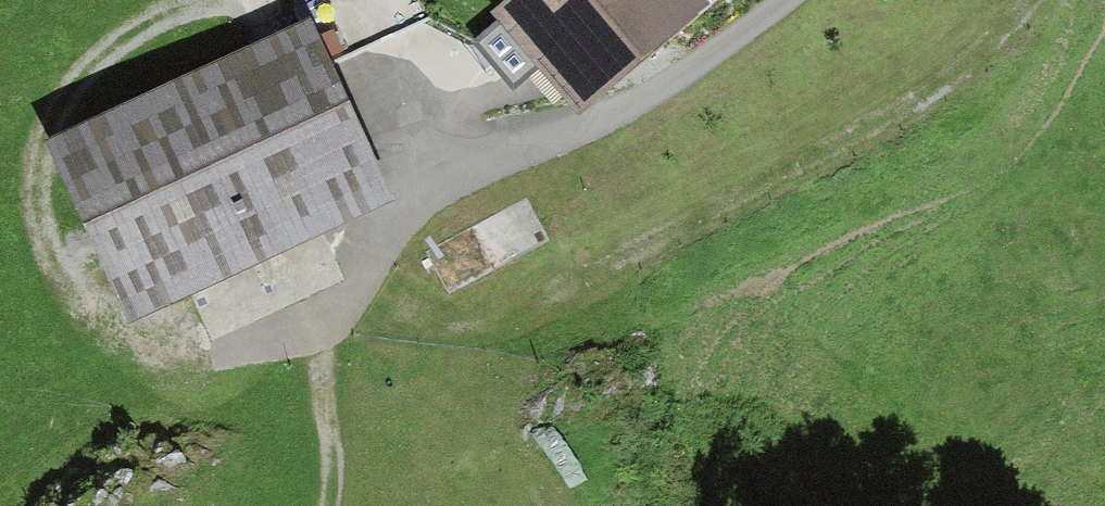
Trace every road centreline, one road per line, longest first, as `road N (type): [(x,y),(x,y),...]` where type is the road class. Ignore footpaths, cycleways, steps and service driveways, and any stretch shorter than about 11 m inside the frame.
road 1 (track): [(364,277),(421,316),(481,315),(680,233),(925,95),(1031,0)]
road 2 (unclassified): [(794,0),(586,137),(430,198),(364,277),(322,354)]
road 3 (track): [(331,505),(337,458),(322,354)]

